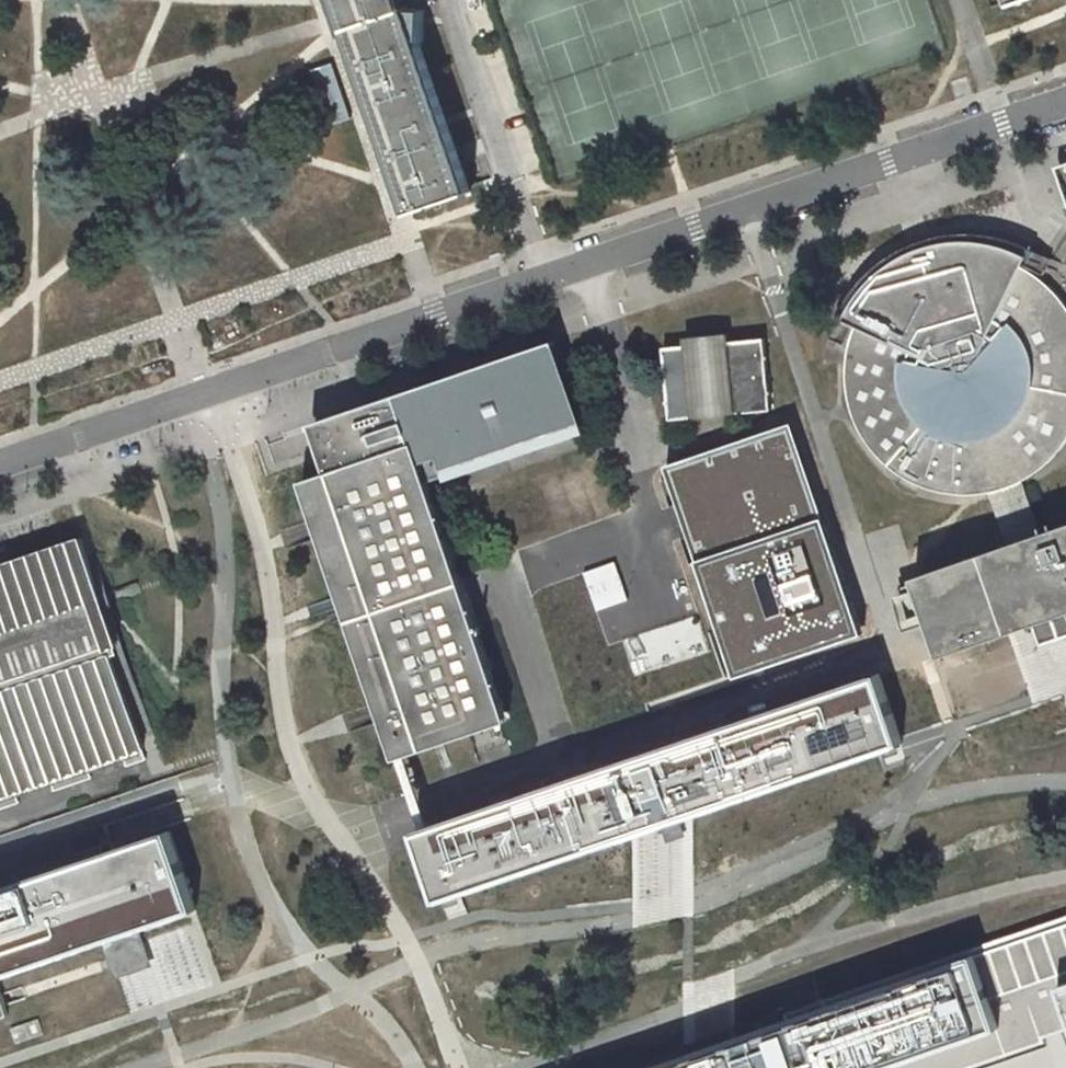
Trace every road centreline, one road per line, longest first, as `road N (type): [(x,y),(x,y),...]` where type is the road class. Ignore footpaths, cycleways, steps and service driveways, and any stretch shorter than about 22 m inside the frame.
road 1 (unclassified): [(0,464),(1065,102)]

